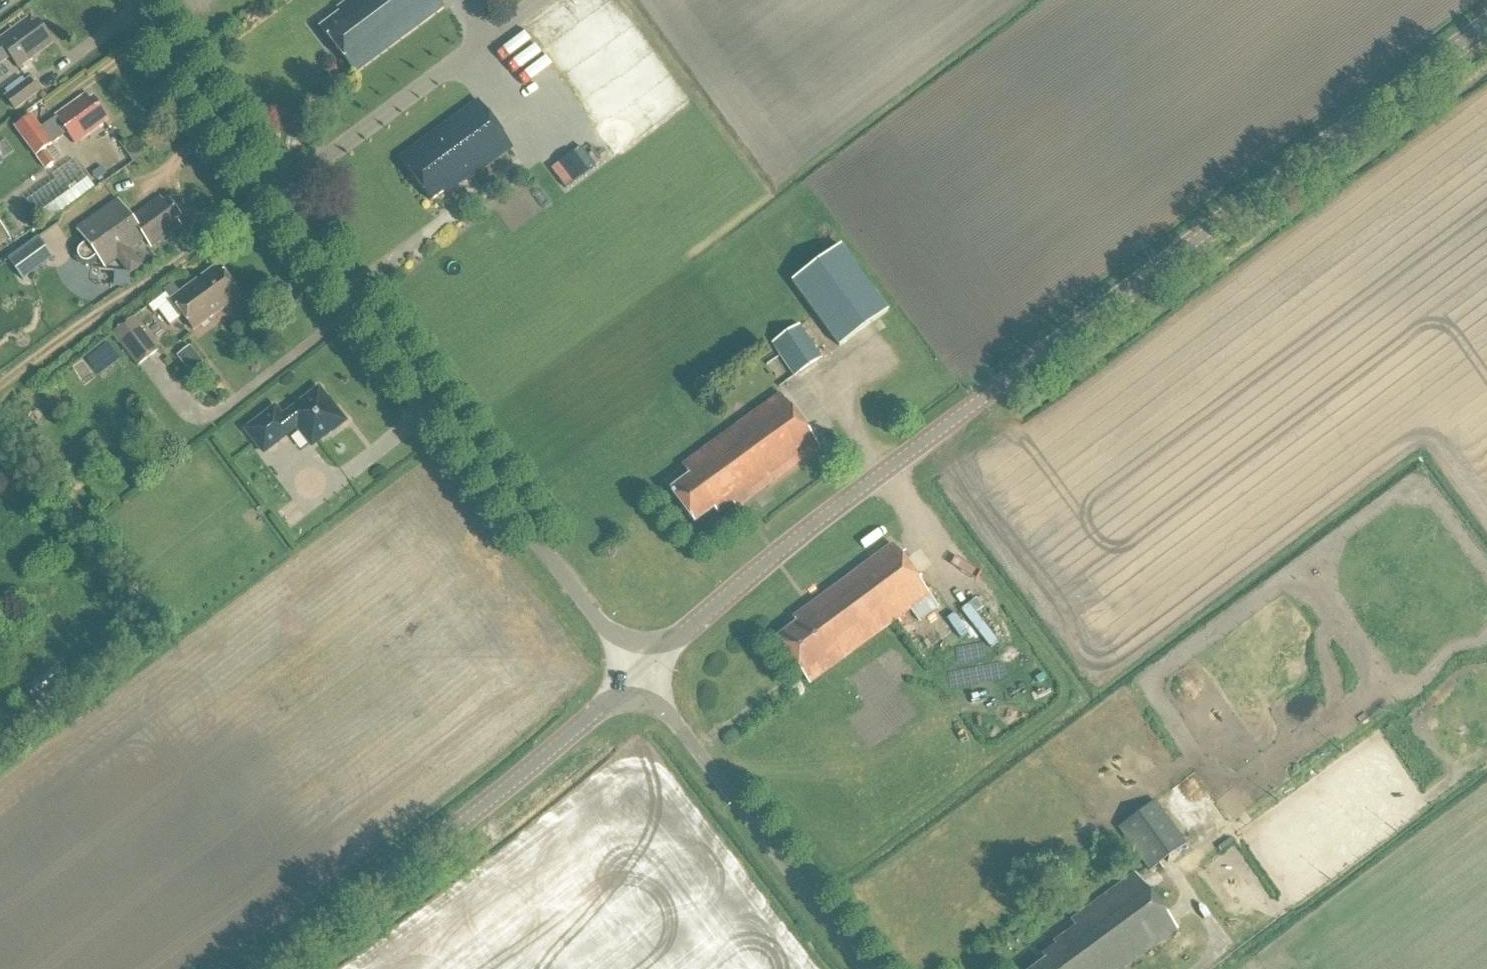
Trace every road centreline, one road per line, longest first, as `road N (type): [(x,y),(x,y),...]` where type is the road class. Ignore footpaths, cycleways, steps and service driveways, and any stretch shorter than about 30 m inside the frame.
road 1 (tertiary): [(641,667),(768,562),(1486,29)]
road 2 (unclassified): [(641,667),(275,203),(172,64),(136,0)]
road 3 (tertiary): [(250,968),(641,667)]
road 4 (unclassified): [(879,968),(641,667)]

